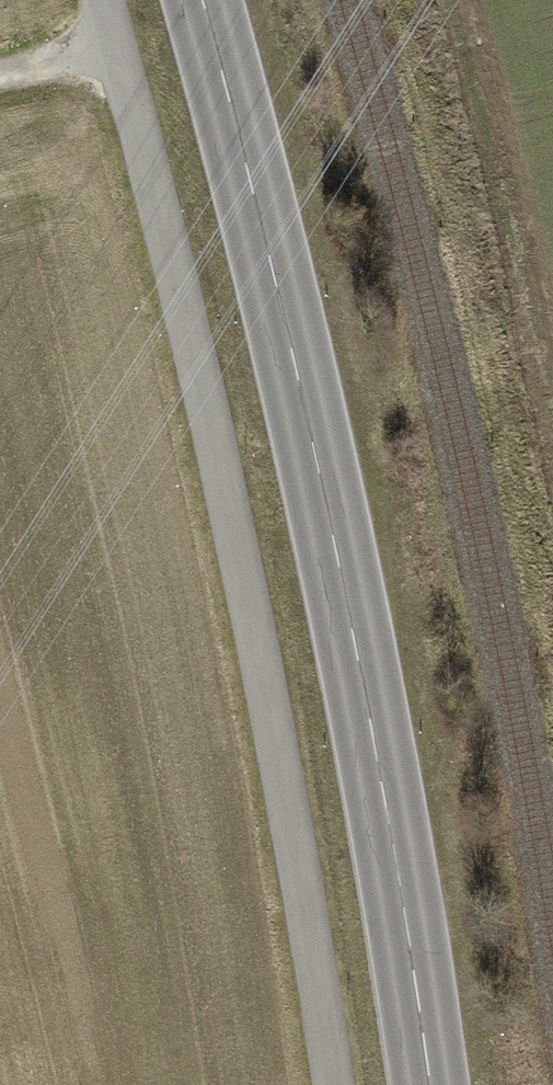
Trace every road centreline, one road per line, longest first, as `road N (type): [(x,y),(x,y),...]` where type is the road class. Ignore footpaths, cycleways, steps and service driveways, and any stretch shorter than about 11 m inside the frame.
road 1 (track): [(336,1084),(245,584),(105,0)]
road 2 (secondary): [(202,0),(302,384),(378,759),(428,1084)]
road 3 (track): [(0,74),(117,43)]

